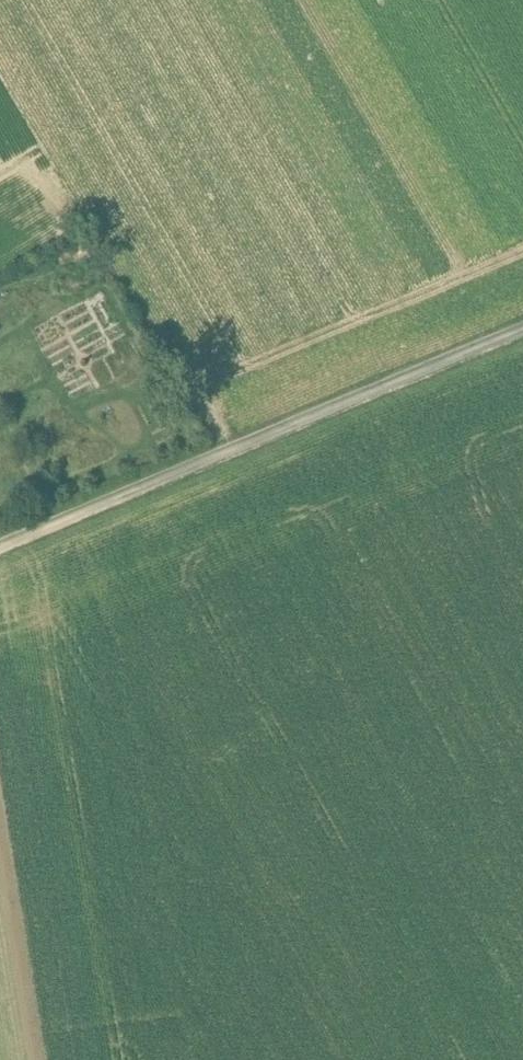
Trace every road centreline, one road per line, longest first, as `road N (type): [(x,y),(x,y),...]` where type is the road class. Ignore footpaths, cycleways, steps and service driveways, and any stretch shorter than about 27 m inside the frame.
road 1 (residential): [(0,542),(522,322)]

